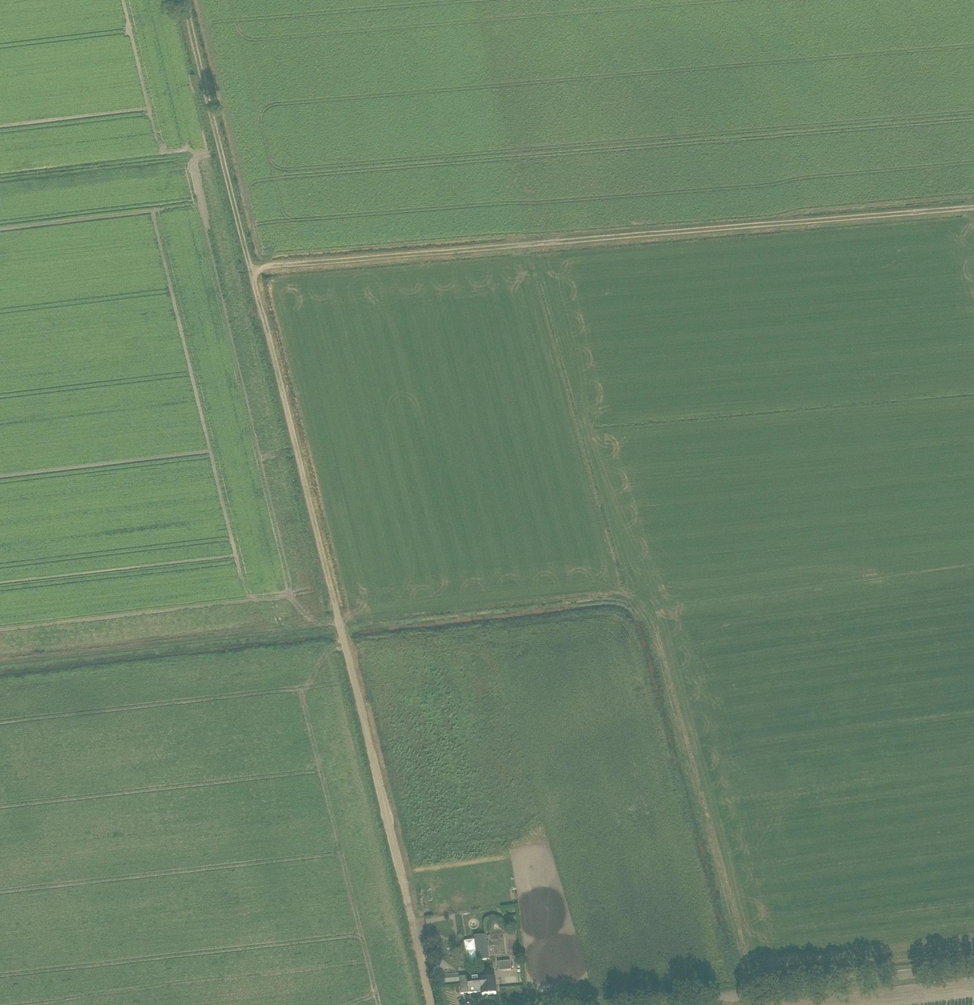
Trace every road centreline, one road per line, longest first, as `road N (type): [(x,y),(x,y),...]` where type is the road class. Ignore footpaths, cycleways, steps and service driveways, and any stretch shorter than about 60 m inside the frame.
road 1 (track): [(252,271),(430,1004)]
road 2 (track): [(973,207),(252,271)]
road 3 (unclassified): [(665,1004),(973,966)]
road 4 (track): [(182,0),(252,271)]

